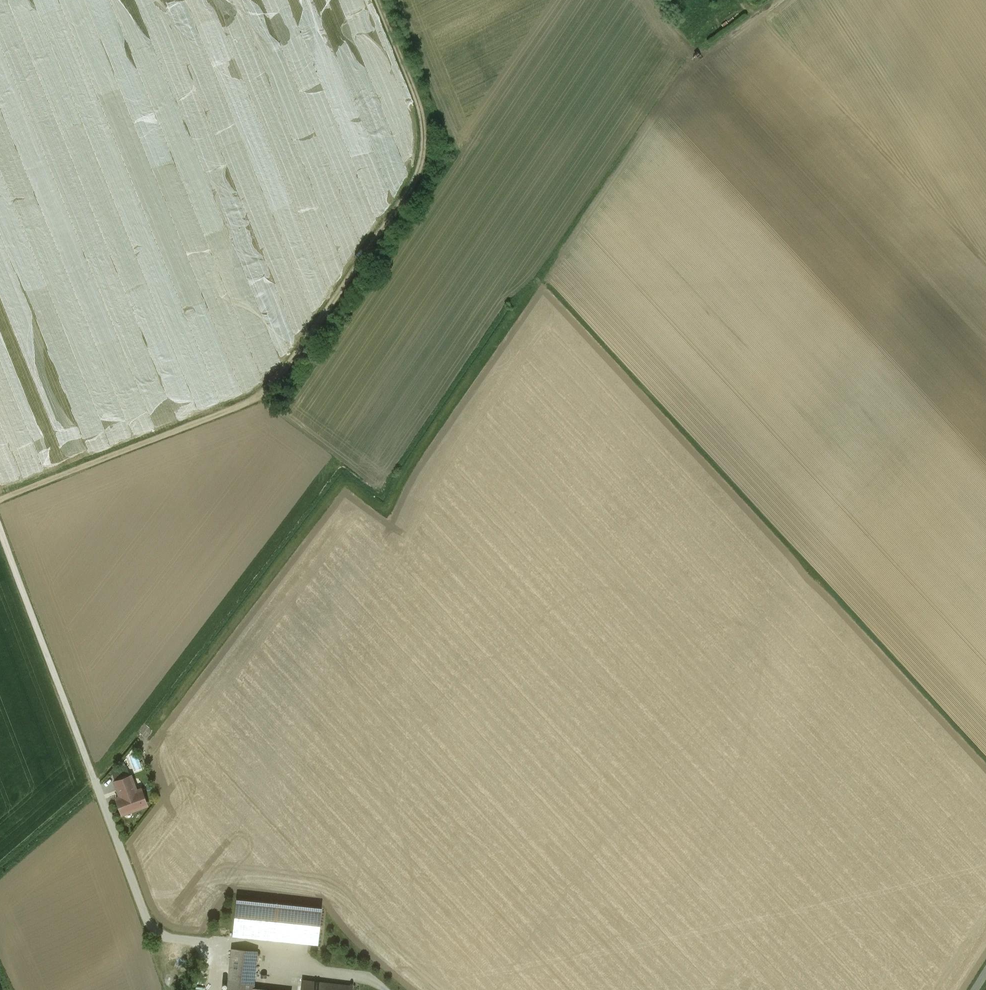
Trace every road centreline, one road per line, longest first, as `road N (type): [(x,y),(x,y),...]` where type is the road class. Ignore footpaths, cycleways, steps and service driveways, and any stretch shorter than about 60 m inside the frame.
road 1 (track): [(0,500),(227,412),(260,395),(288,367),(413,185),(422,158),(421,109),(378,0)]
road 2 (track): [(278,962),(270,945),(169,939),(148,920),(0,529)]

